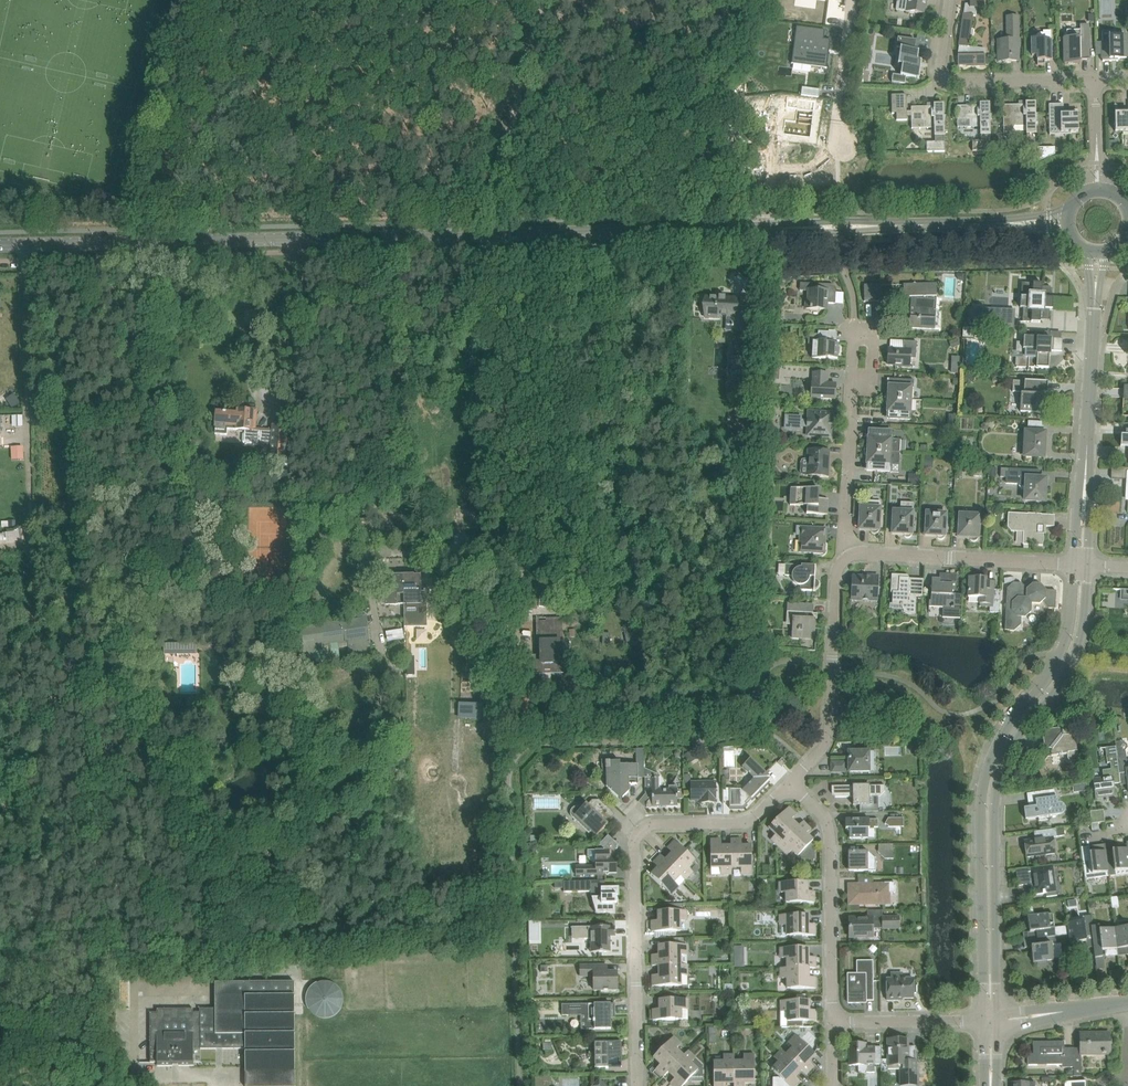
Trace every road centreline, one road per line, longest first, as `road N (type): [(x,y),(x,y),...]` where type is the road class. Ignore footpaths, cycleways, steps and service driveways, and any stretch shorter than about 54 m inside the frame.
road 1 (tertiary): [(0,245),(995,223)]
road 2 (unclassified): [(1073,564),(1066,643),(986,769),(983,1022)]
road 3 (unclassified): [(1001,1019),(1003,773),(1081,646),(1089,565)]
road 4 (residential): [(637,1085),(638,835),(658,822),(756,819),(790,782)]
road 5 (residential): [(790,782),(829,830),(833,1023)]
road 6 (residential): [(848,557),(835,574),(827,740),(790,782)]
road 7 (track): [(465,235),(525,0)]
road 8 (residential): [(1095,81),(950,82),(941,64),(952,0)]
road 9 (residential): [(1073,564),(848,557)]
road 10 (residential): [(848,557),(852,387)]
road 11 (residential): [(833,1023),(983,1022)]
road 12 (residential): [(851,0),(836,121),(841,145)]
road 13 (unclassified): [(1001,1019),(1127,1003)]
road 14 (residential): [(852,387),(854,337),(873,337),(871,388)]

